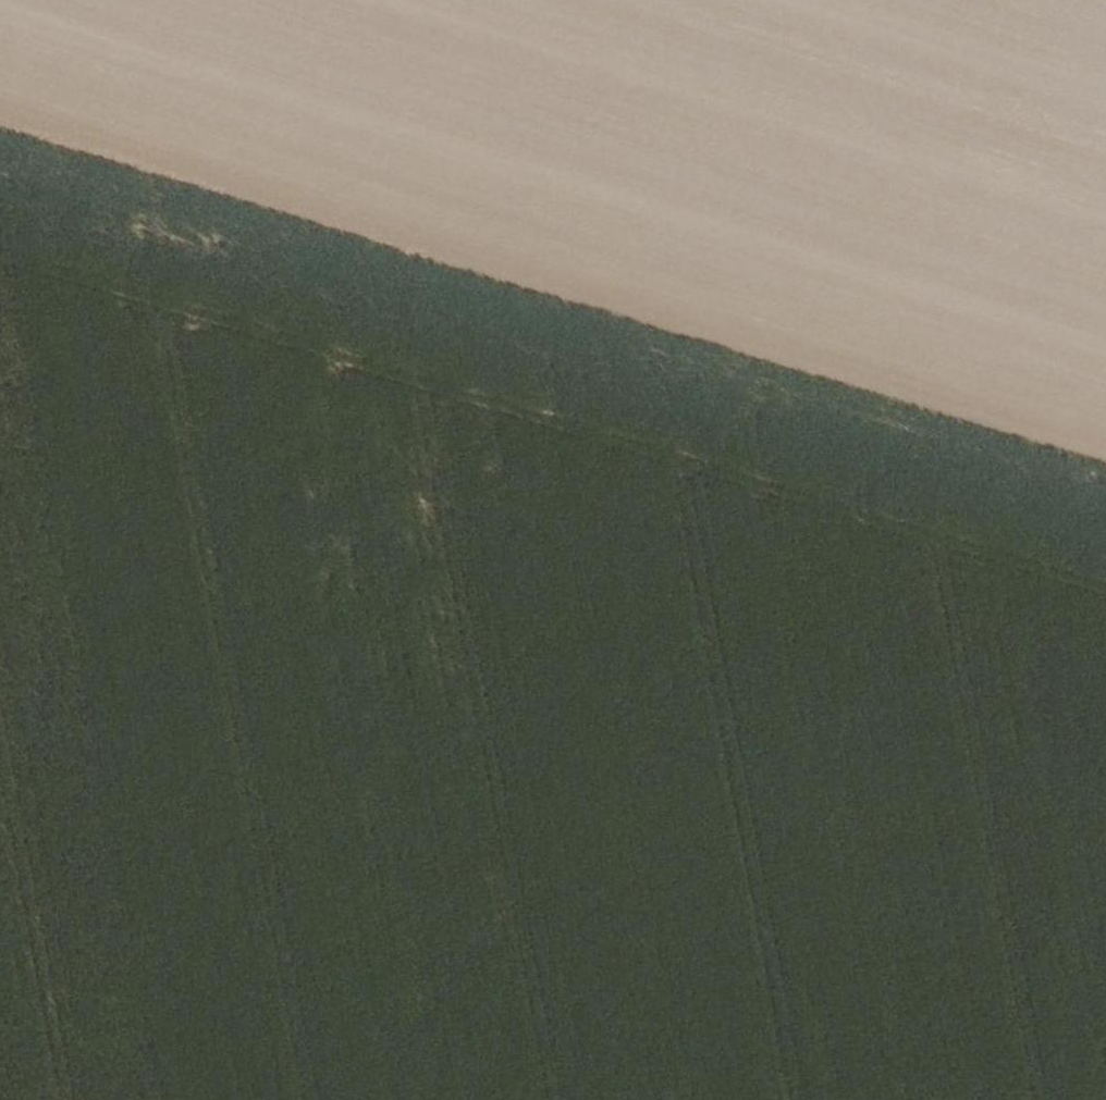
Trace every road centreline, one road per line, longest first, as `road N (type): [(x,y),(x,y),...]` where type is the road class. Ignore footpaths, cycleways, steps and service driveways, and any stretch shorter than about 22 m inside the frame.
road 1 (track): [(1105,465),(0,142)]

